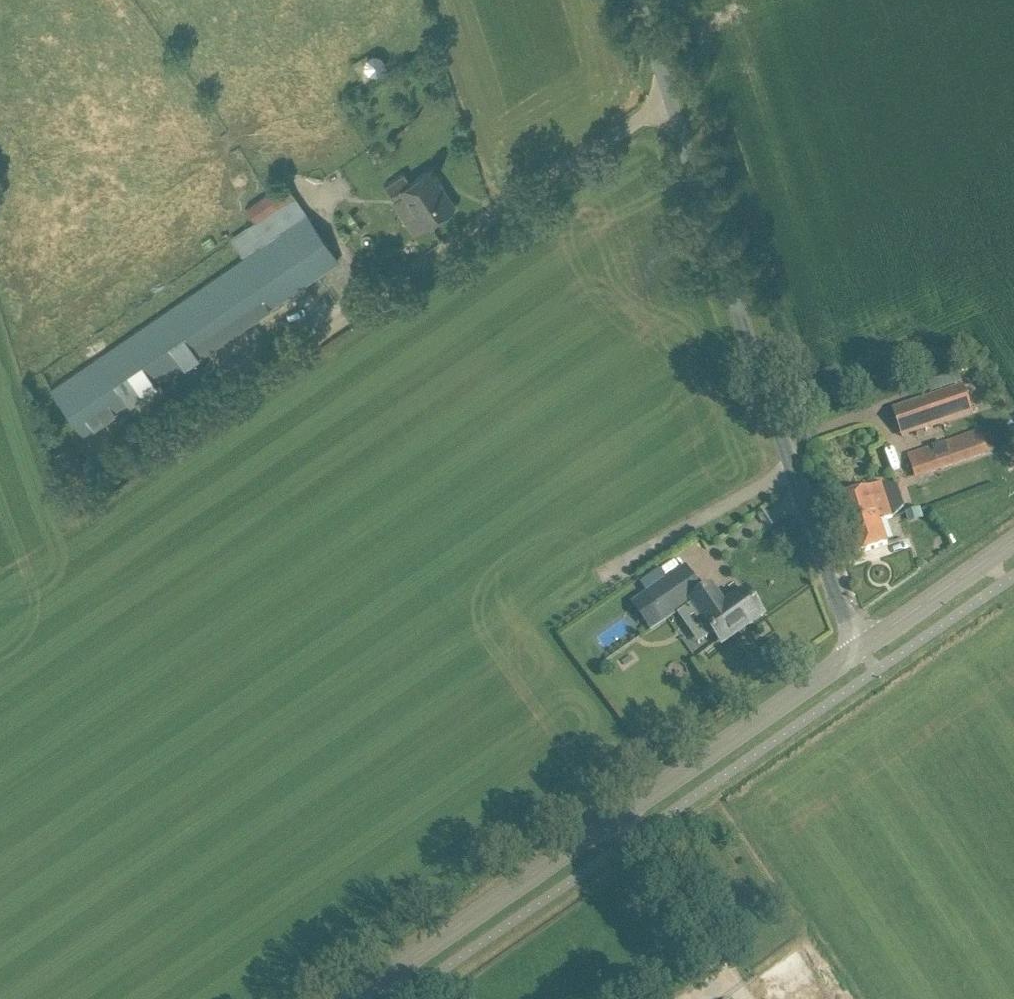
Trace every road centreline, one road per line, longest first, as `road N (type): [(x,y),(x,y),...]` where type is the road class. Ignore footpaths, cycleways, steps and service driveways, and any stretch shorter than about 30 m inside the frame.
road 1 (unclassified): [(856,651),(638,0)]
road 2 (tertiary): [(856,651),(351,998)]
road 3 (tertiary): [(1013,540),(856,651)]

